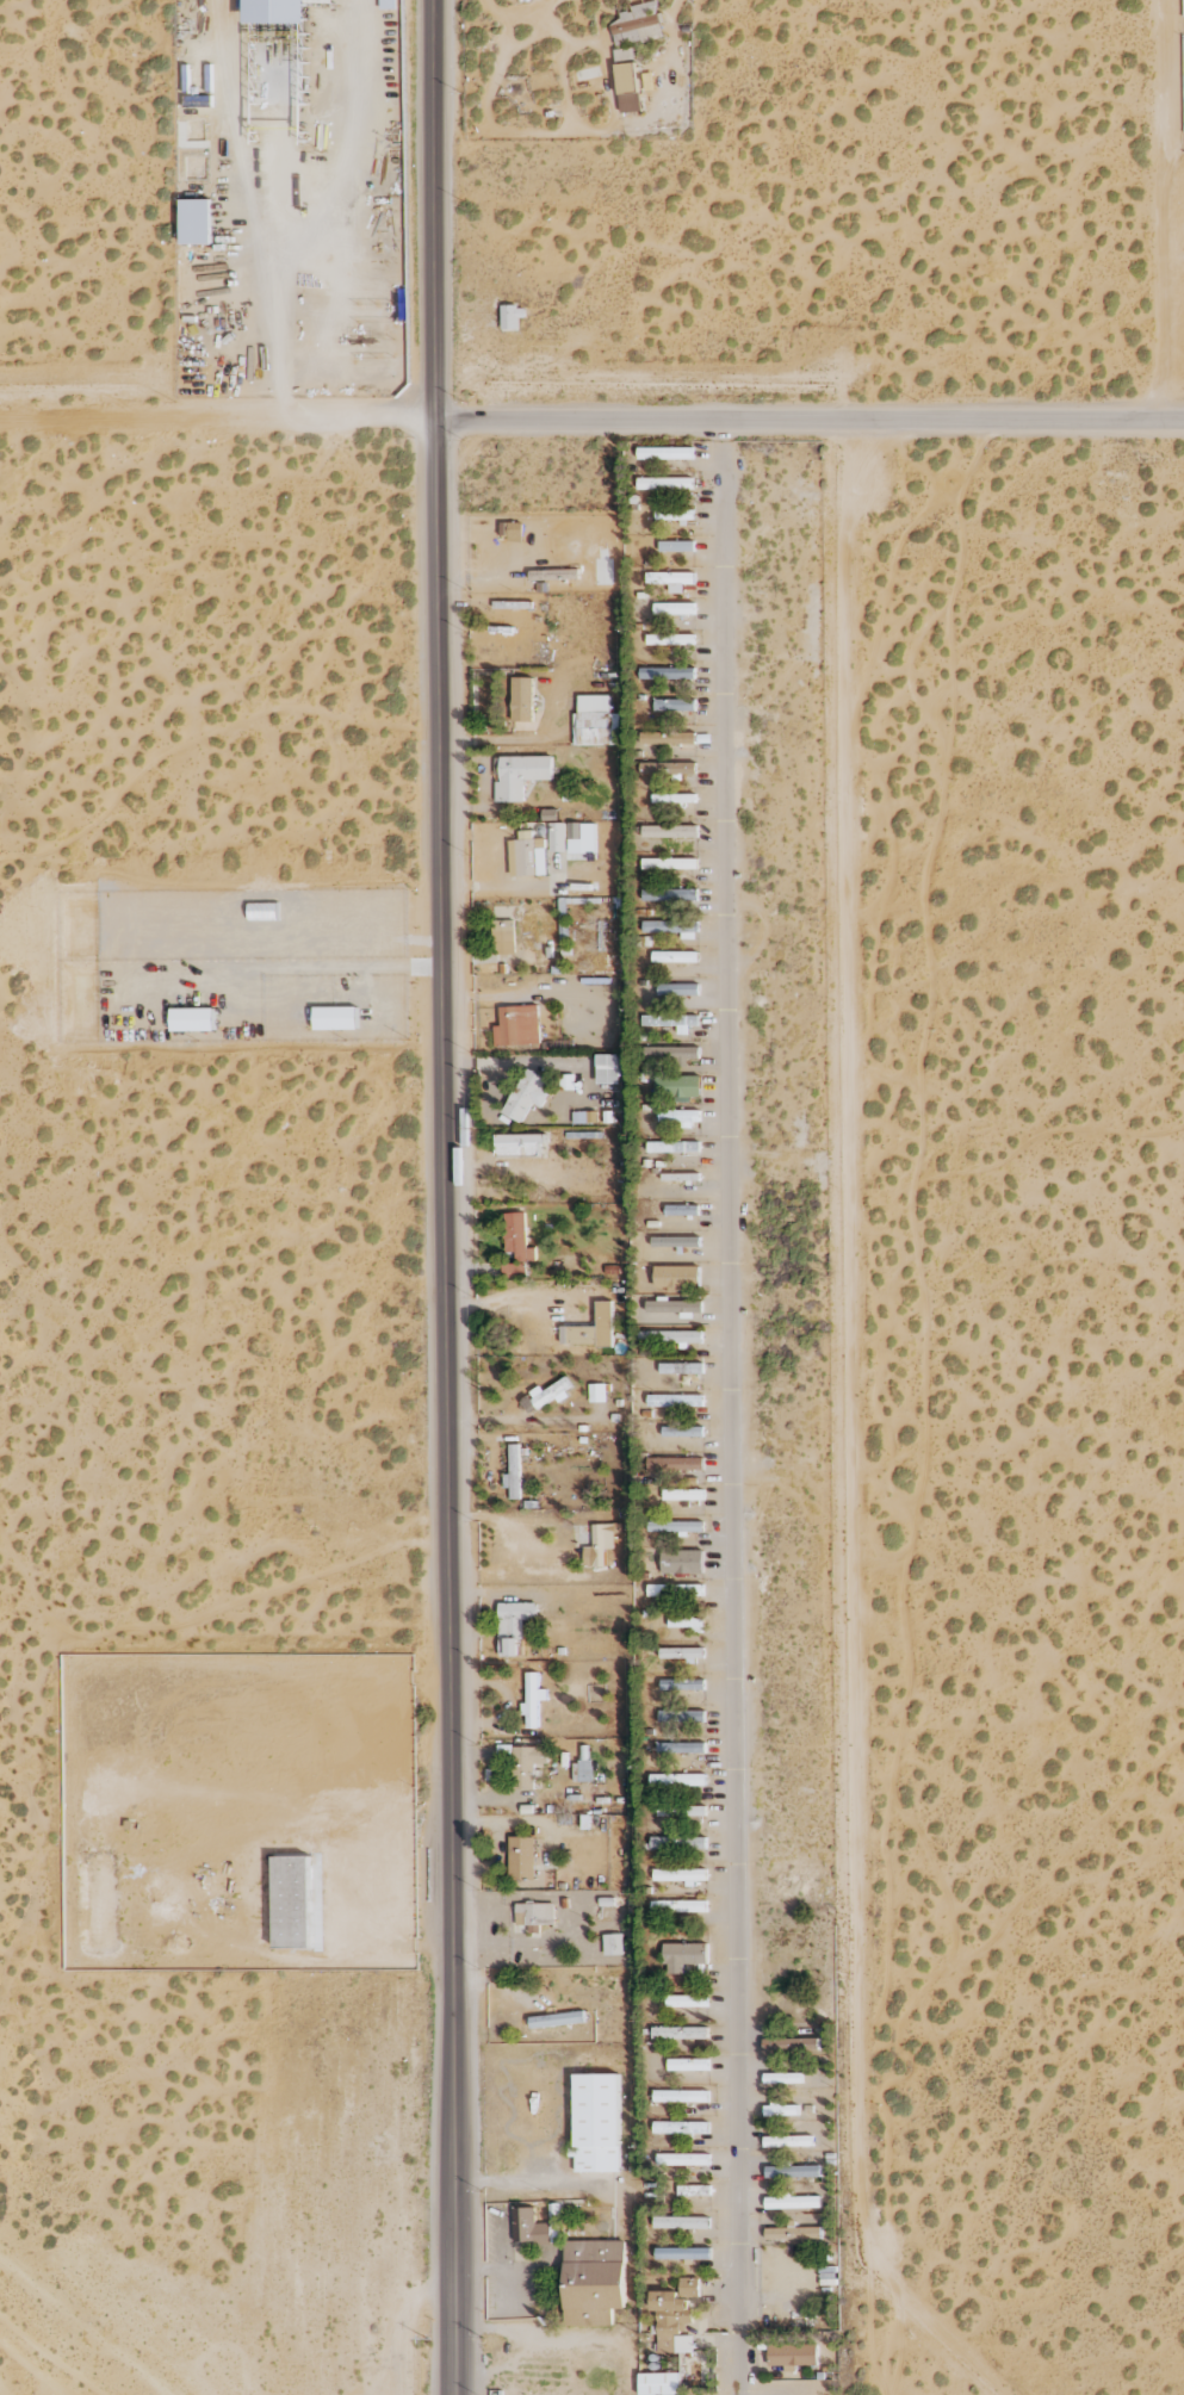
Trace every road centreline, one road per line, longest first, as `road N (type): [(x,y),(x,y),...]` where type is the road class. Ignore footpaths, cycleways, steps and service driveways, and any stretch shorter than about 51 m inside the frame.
road 1 (tertiary): [(456,2394),(435,0)]
road 2 (residential): [(742,2394),(723,420)]
road 3 (residential): [(0,418),(1183,417)]
road 4 (residential): [(1158,0),(1160,417)]

